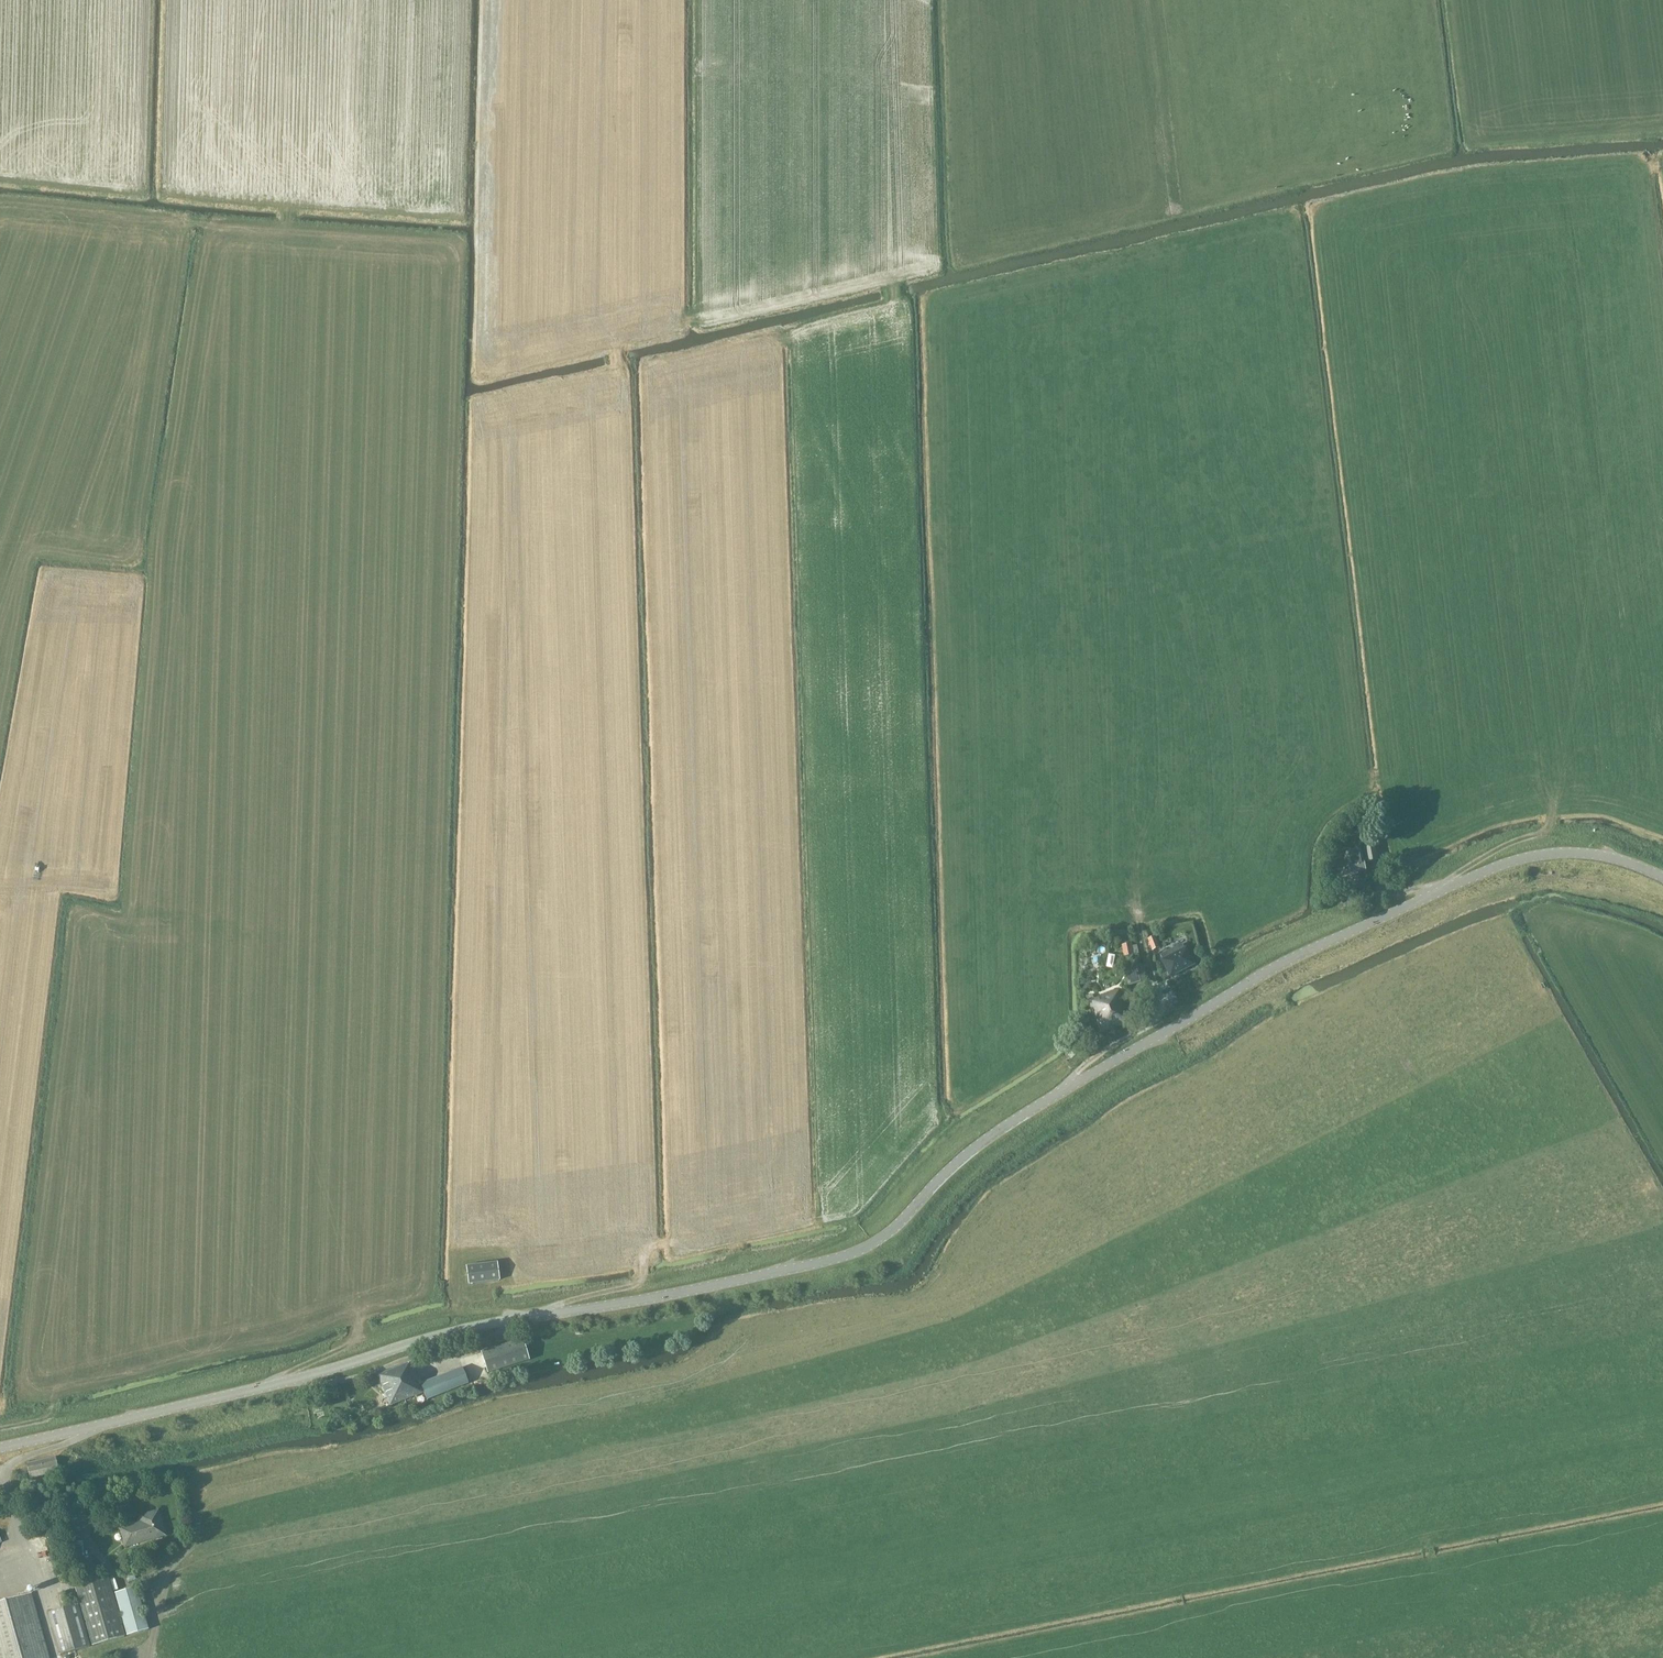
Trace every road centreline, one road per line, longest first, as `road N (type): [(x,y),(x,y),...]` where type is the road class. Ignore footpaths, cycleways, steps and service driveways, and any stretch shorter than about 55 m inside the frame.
road 1 (tertiary): [(0,1451),(462,1331),(776,1276),(864,1251),(899,1229),(981,1144),(1038,1104),(1272,971),(1499,868),(1555,853),(1624,860),(1662,878)]
road 2 (track): [(1624,860),(1570,837),(1518,840),(1438,895)]
road 3 (track): [(0,1428),(104,1411),(146,1417)]

